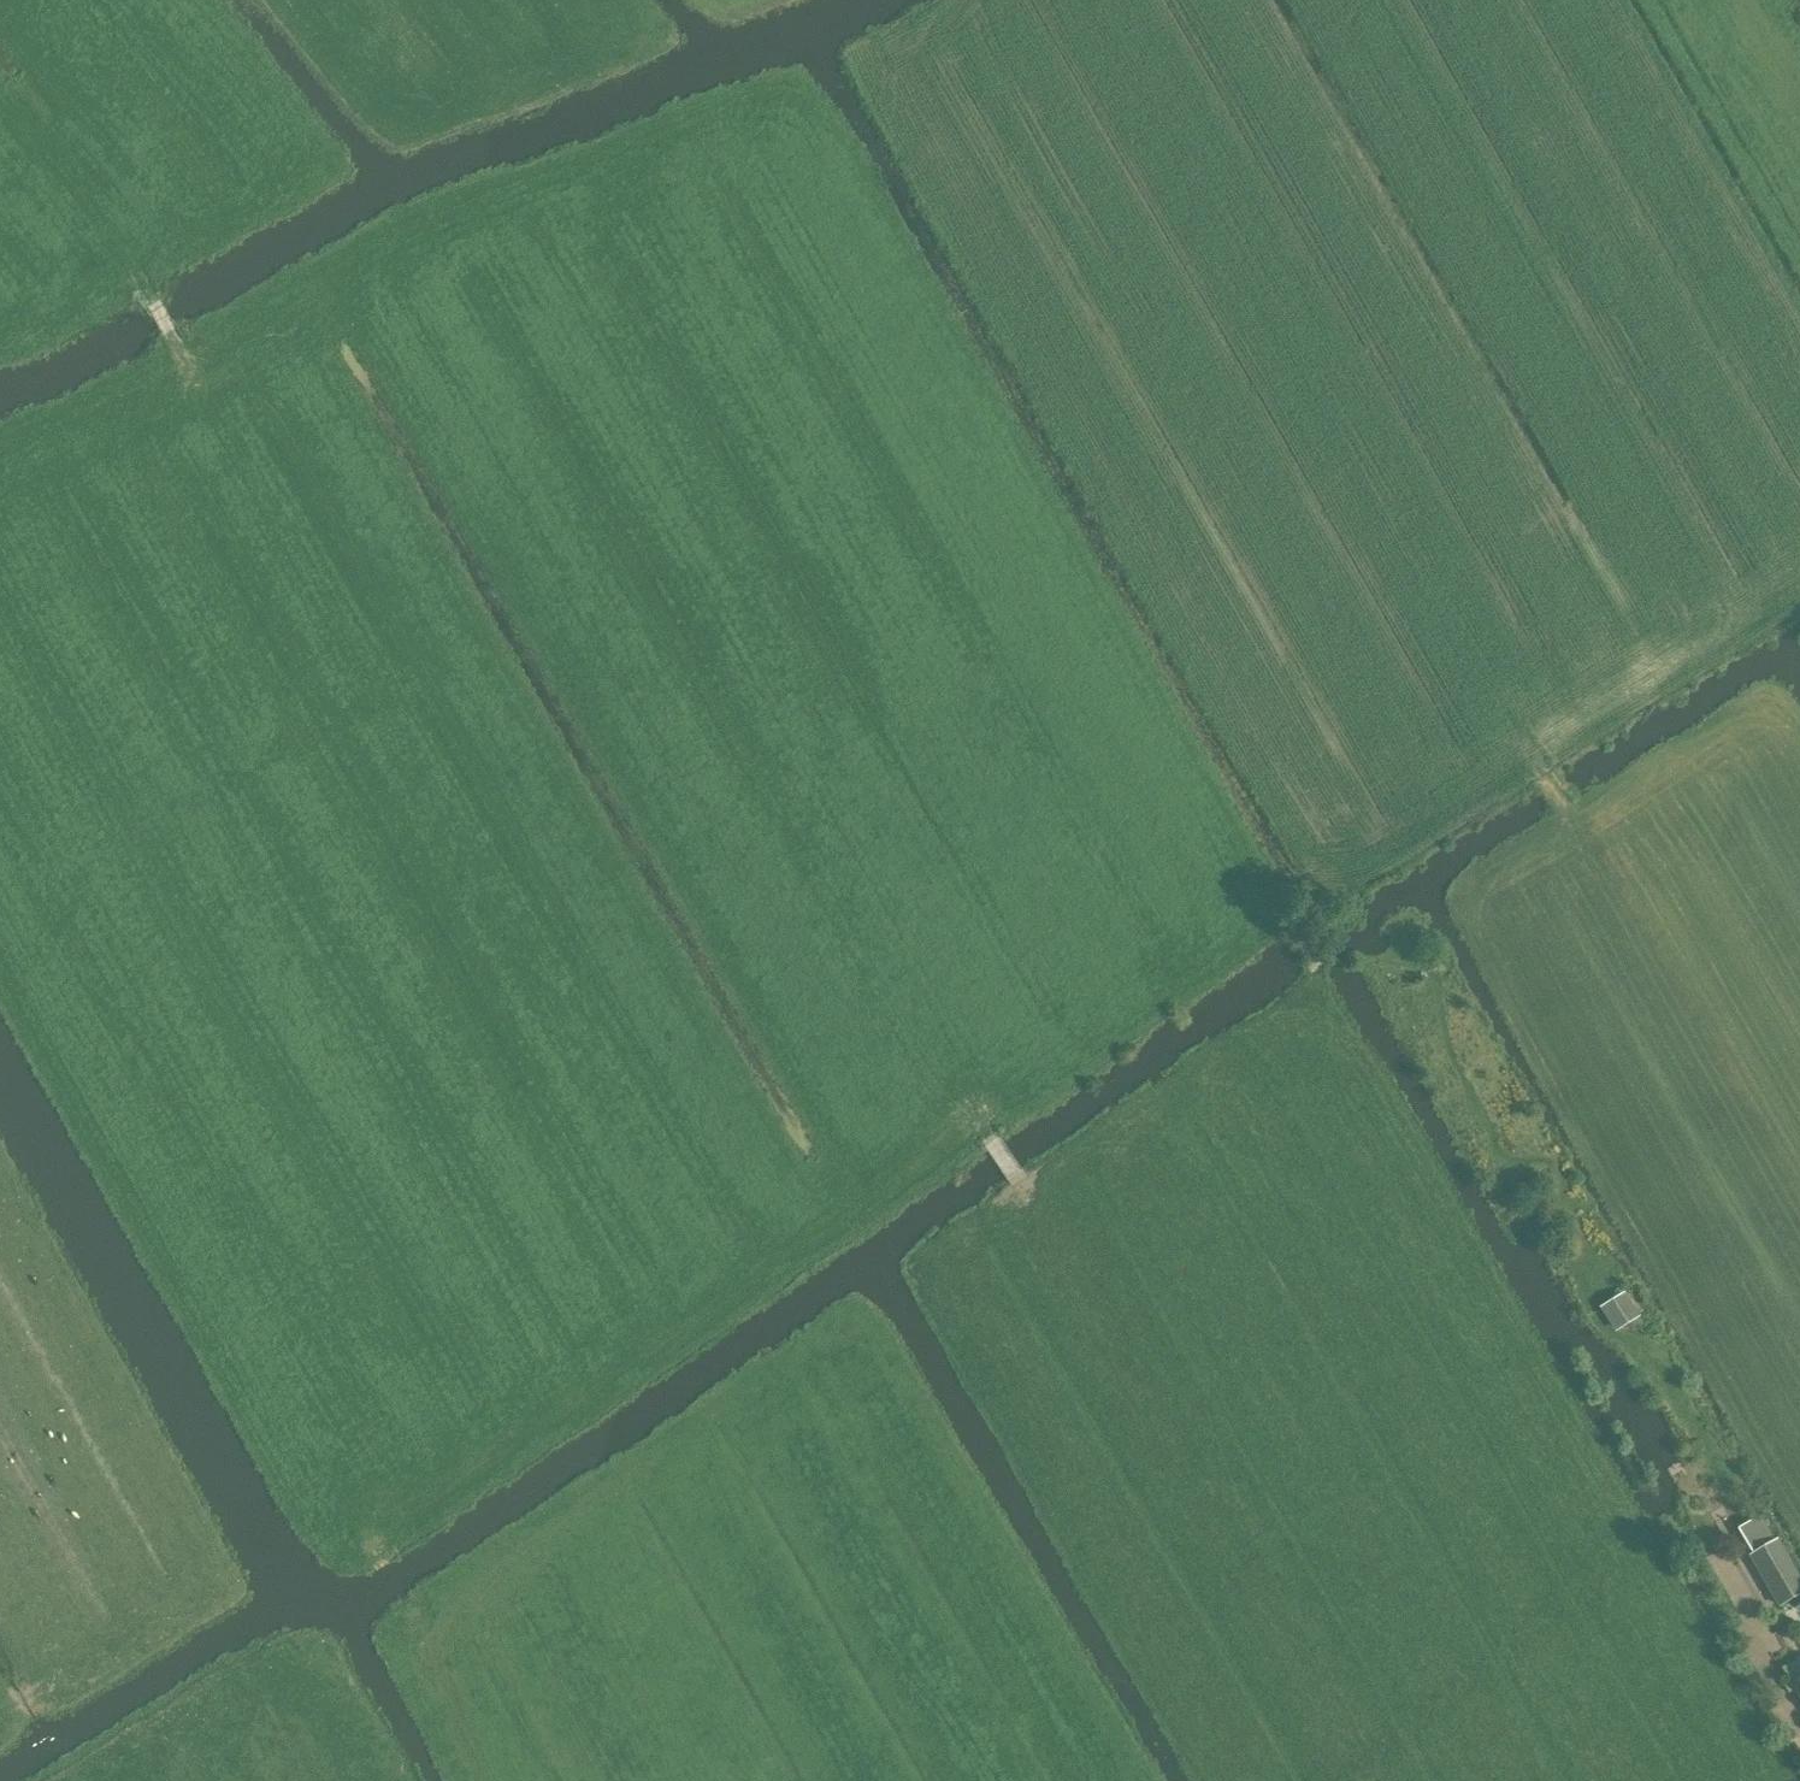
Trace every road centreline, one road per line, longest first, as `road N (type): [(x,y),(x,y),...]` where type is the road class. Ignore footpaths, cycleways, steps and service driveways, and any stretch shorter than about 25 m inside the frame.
road 1 (track): [(411,1611),(379,1537),(1239,958),(1799,611)]
road 2 (track): [(411,1611),(436,1709),(470,1780)]
road 3 (track): [(1312,1068),(1315,917)]
road 4 (track): [(1647,940),(1568,812)]

